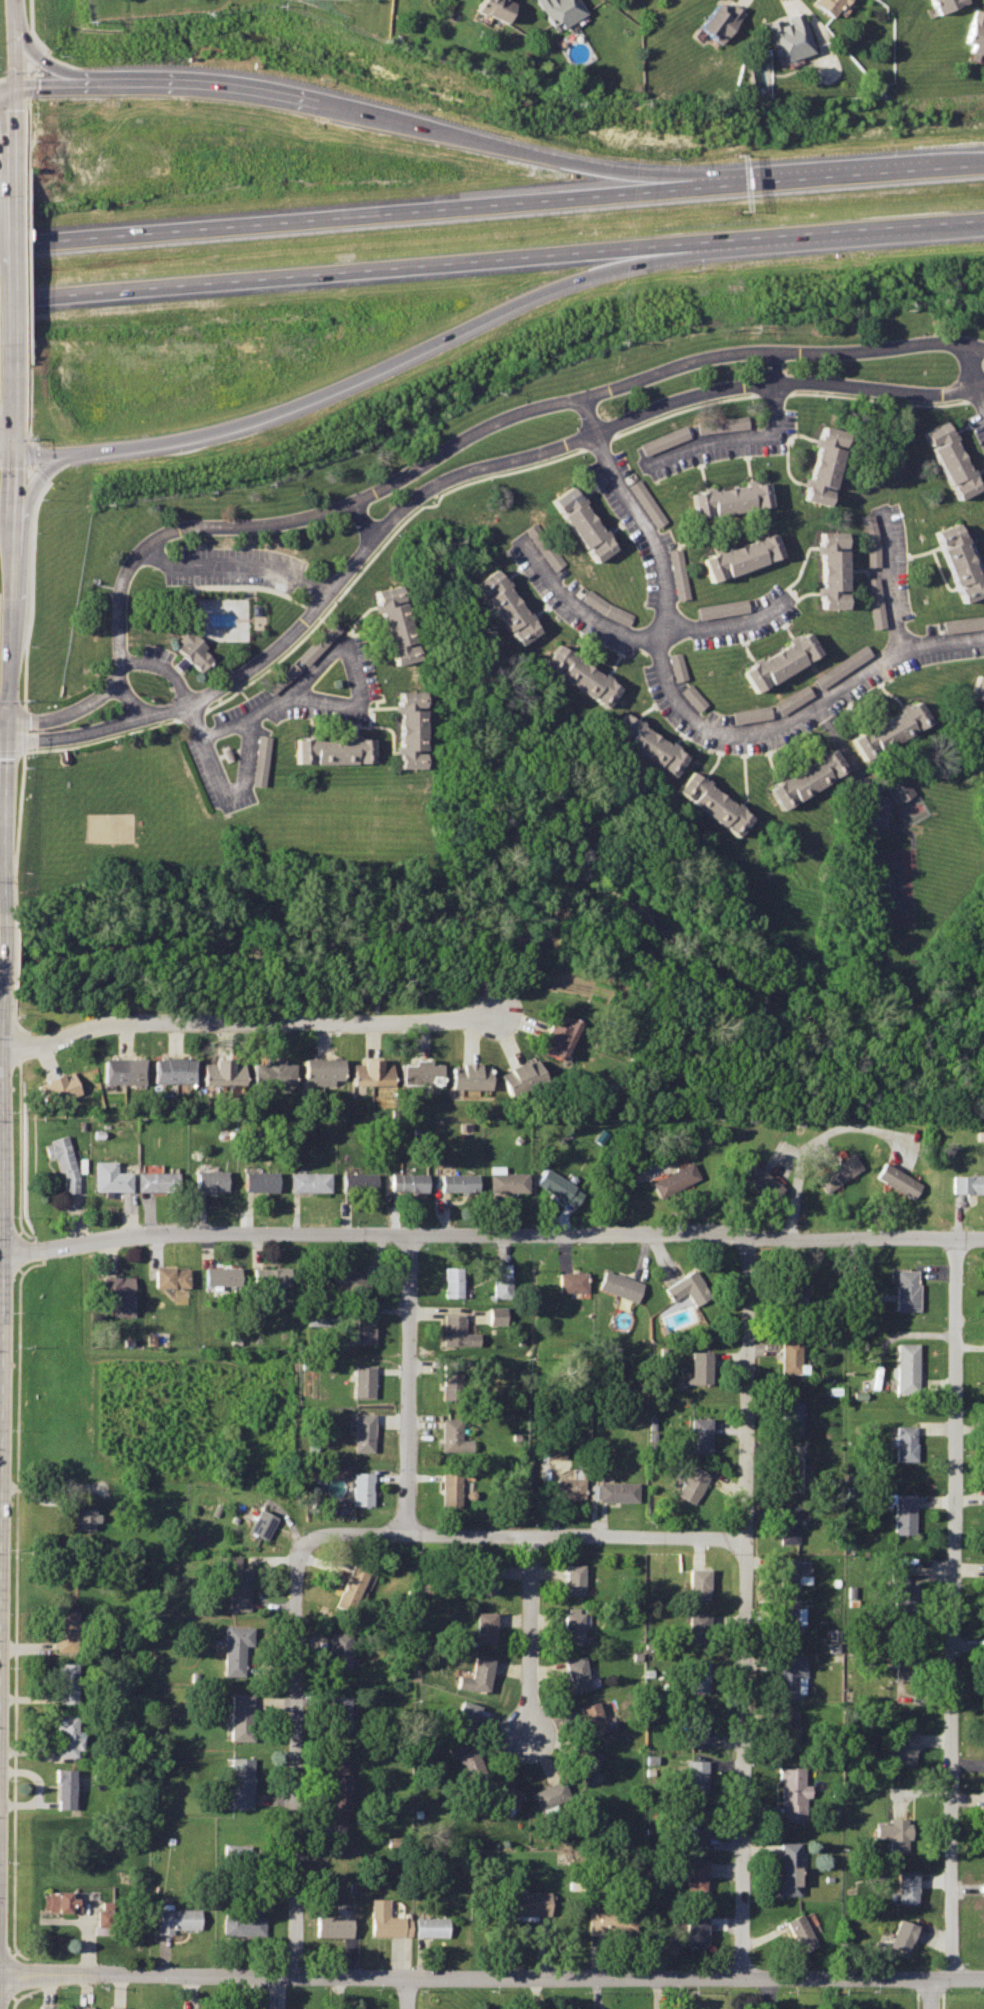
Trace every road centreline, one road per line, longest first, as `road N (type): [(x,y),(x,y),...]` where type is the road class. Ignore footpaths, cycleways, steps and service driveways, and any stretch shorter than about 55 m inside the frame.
road 1 (residential): [(983,347),(735,351),(584,399),(506,414),(322,515),(165,534),(124,568),(113,685),(60,717),(0,721)]
road 2 (residential): [(0,742),(66,738),(231,681),(293,633),(419,495),(482,470),(669,403),(750,386),(822,382),(926,395),(983,386)]
road 3 (motorway): [(983,161),(0,245)]
road 4 (motorway): [(0,301),(983,222)]
road 5 (residential): [(0,1256),(183,1232),(983,1238)]
road 6 (residential): [(0,1975),(983,1980)]
road 7 (residential): [(952,1980),(955,1238)]
road 8 (residential): [(742,1976),(750,1236)]
road 9 (motorway): [(0,458),(136,445),(247,423),(500,308),(674,244)]
road 10 (secondary): [(0,1691),(4,996)]
road 11 (residential): [(0,1051),(101,1025),(438,1021),(497,1012)]
road 12 (residential): [(304,1543),(331,1533),(746,1539)]
road 13 (residential): [(294,1977),(296,1573),(304,1543)]
road 14 (motorway): [(729,185),(320,101)]
road 15 (residential): [(406,1533),(409,1234)]
road 16 (secondary): [(4,913),(11,619)]
road 17 (motorway): [(320,101),(227,86),(60,84)]
road 18 (secondary): [(15,458),(15,238)]
road 19 (residential): [(529,1736),(530,1537)]
road 20 (secondary): [(15,238),(14,85)]

